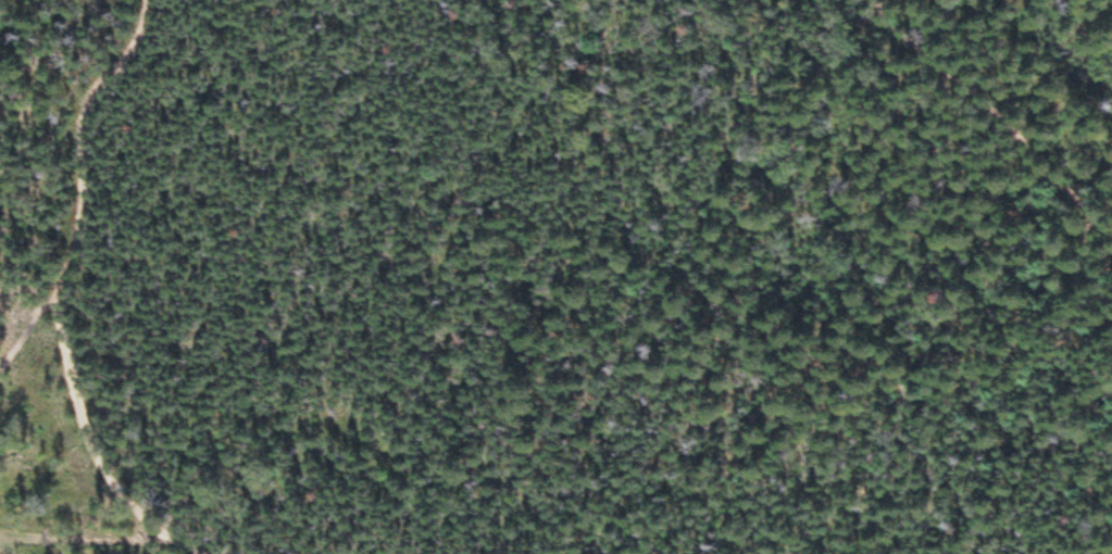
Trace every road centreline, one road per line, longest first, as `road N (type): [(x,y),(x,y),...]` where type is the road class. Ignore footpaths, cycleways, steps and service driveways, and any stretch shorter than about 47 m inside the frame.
road 1 (track): [(160,533),(82,396),(68,294),(90,103),(146,42),(144,0)]
road 2 (track): [(891,0),(920,45),(1046,154),(1086,212)]
road 3 (track): [(218,553),(160,533),(0,540)]
road 4 (track): [(1111,287),(1086,212),(1111,153)]

